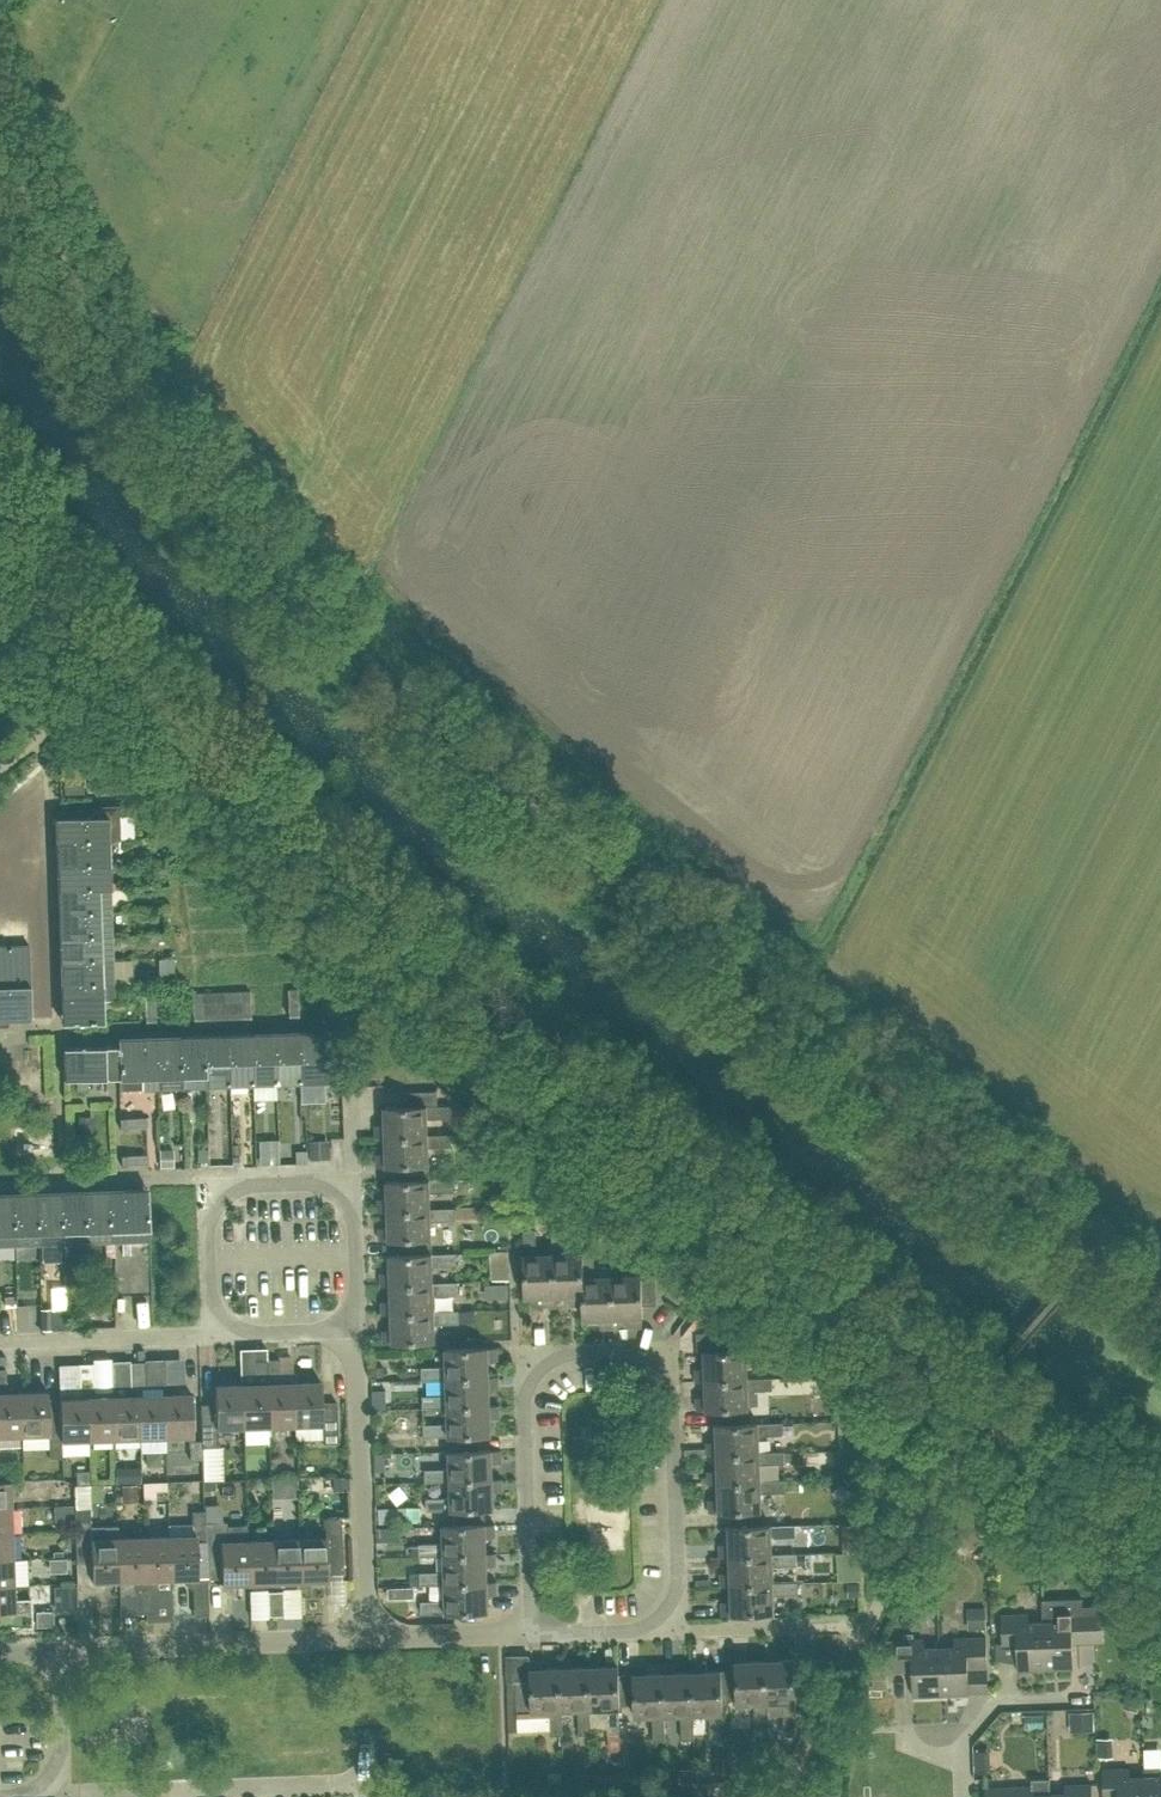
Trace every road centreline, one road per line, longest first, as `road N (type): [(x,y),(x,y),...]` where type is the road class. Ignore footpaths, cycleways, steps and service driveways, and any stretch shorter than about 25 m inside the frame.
road 1 (track): [(0,154),(172,441),(303,597),(622,876),(1117,1262)]
road 2 (residential): [(534,1632),(523,1408),(540,1368),(567,1354),(633,1352),(672,1390),(680,1583),(666,1613)]
road 3 (residential): [(61,1649),(369,1635)]
road 4 (residential): [(369,1635),(359,1328)]
road 5 (residential): [(356,1784),(65,1794)]
road 6 (residential): [(214,1334),(209,1190),(353,1185)]
road 7 (residential): [(0,1341),(214,1334)]
road 8 (residential): [(369,1635),(534,1632)]
road 9 (residential): [(964,1763),(967,1741),(1008,1700),(1087,1695)]
road 10 (residential): [(214,1334),(359,1328)]
road 11 (residential): [(65,1794),(61,1649)]
road 12 (residential): [(359,1328),(353,1185)]
road 13 (residential): [(666,1613),(691,1630),(800,1624)]
road 14 (residential): [(534,1632),(634,1631),(666,1613)]

